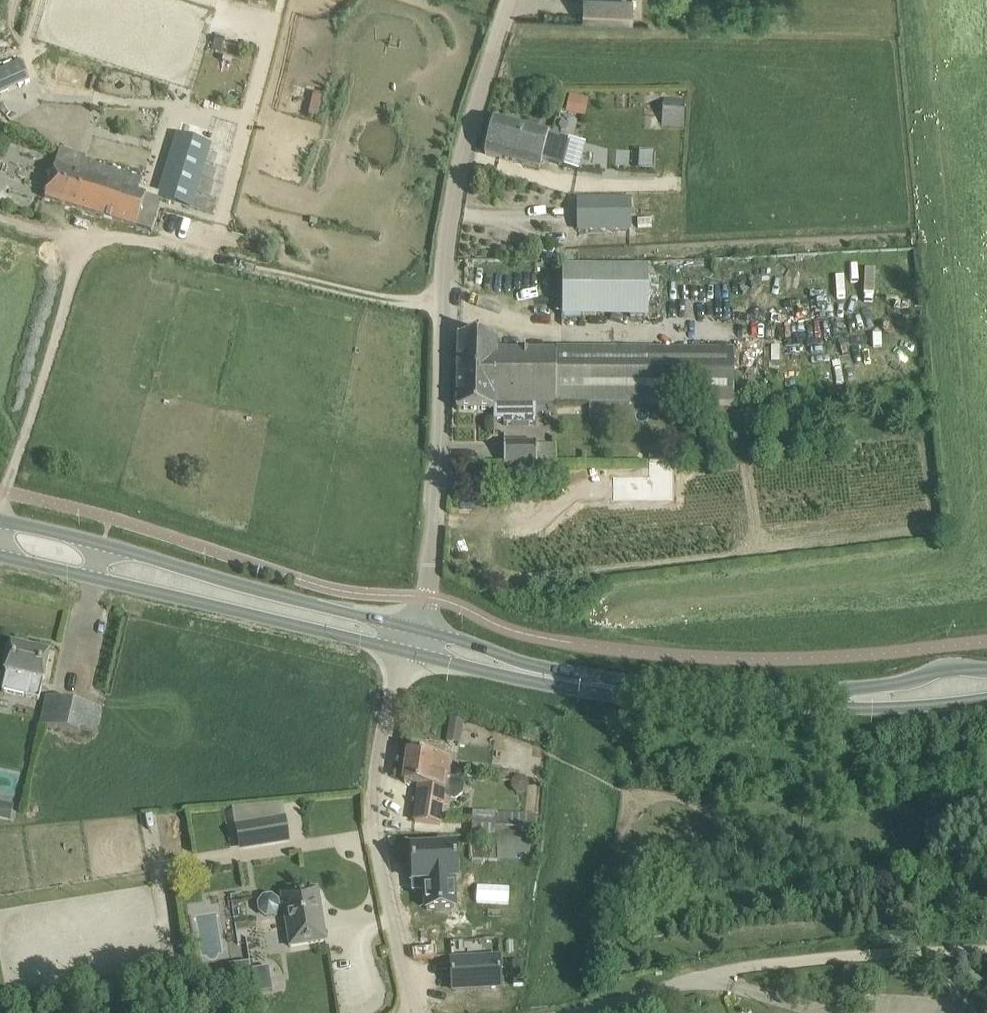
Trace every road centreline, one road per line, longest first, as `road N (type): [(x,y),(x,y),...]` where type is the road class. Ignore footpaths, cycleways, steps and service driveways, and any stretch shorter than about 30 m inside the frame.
road 1 (track): [(601,646),(612,619),(629,609),(959,572),(973,560),(984,513),(930,0)]
road 2 (track): [(0,520),(73,280),(96,239),(161,244),(397,299),(446,303)]
road 3 (unclassified): [(418,630),(436,511),(454,201),(510,0)]
road 4 (primary): [(411,652),(540,683),(672,702),(890,707),(986,699)]
road 5 (primary): [(986,669),(944,667),(897,685),(855,689),(676,685),(549,667),(418,630)]
road 6 (primary): [(418,630),(0,521)]
road 7 (primary): [(0,559),(411,652)]
road 8 (unclassified): [(418,1012),(375,805),(379,748),(411,652)]
road 9 (track): [(986,947),(816,960),(702,981)]
road 10 (unclassified): [(571,1012),(702,981)]

